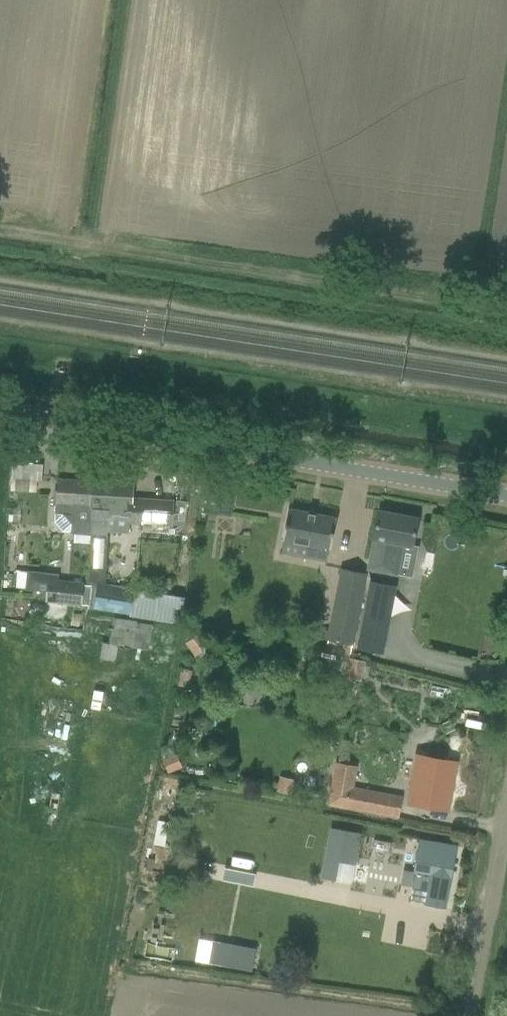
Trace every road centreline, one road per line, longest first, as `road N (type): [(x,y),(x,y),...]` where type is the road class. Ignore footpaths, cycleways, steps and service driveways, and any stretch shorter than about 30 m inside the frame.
road 1 (tertiary): [(506,495),(0,410)]
road 2 (track): [(0,244),(506,322)]
road 3 (unclassified): [(469,1015),(506,811)]

